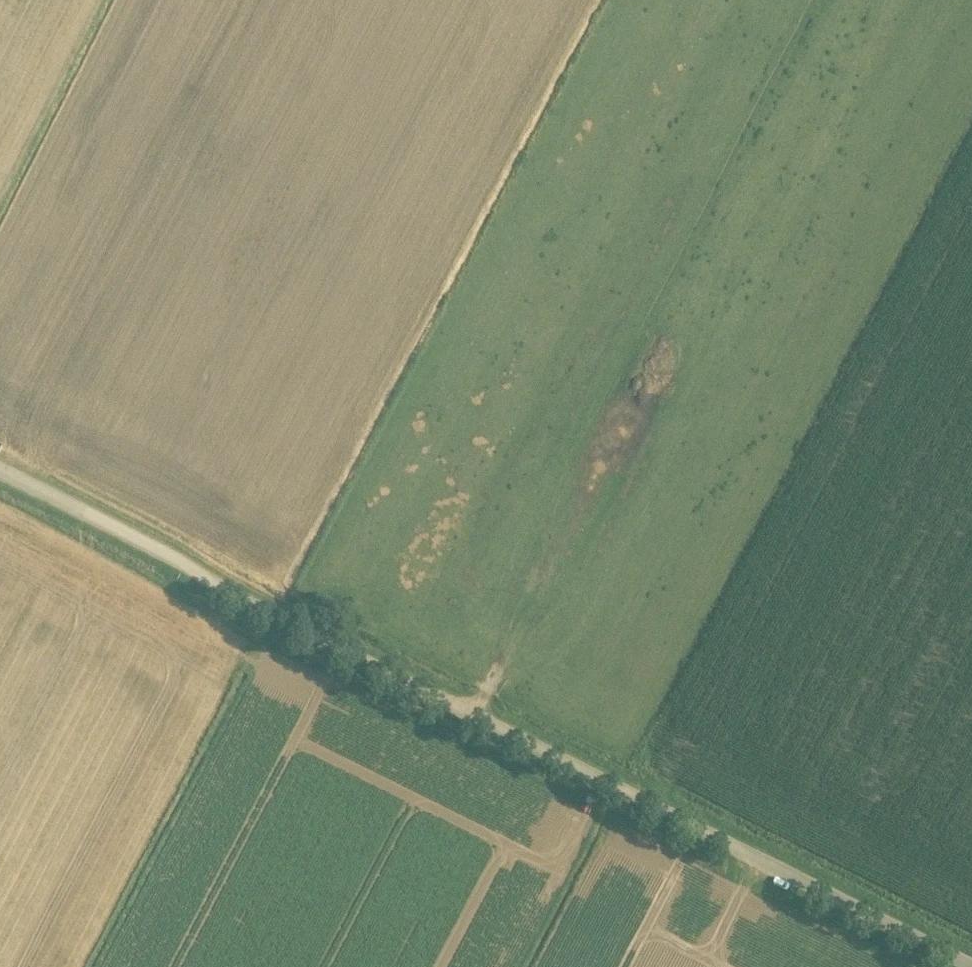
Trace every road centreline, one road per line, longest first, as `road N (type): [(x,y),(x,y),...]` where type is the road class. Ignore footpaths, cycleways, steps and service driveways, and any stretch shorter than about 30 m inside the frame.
road 1 (unclassified): [(971,965),(0,470)]

